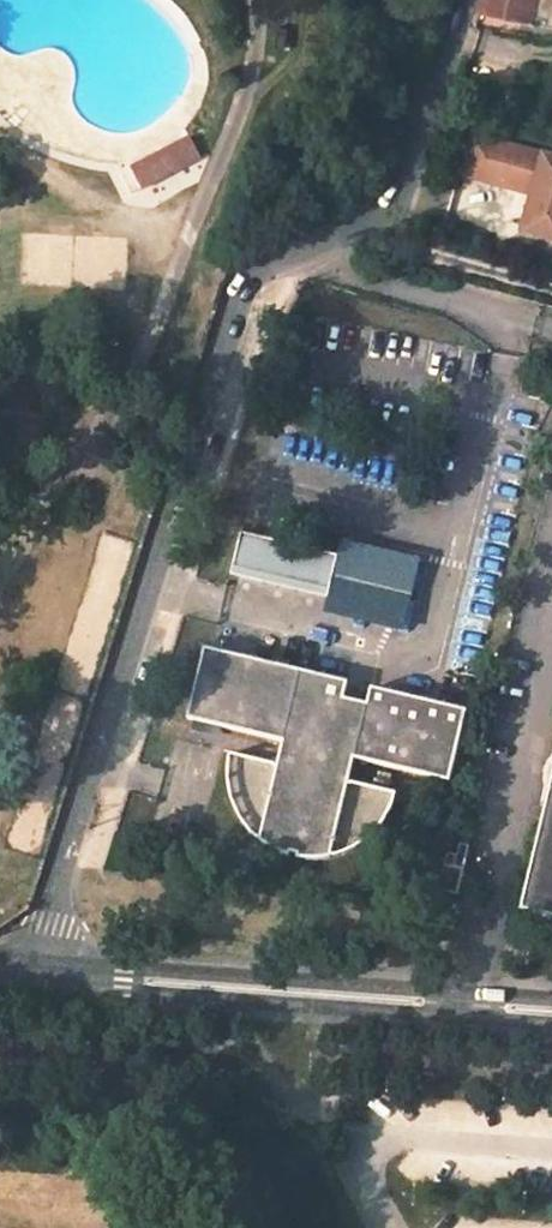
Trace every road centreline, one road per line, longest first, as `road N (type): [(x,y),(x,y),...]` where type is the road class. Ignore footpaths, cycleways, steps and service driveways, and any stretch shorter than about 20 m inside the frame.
road 1 (residential): [(33,970),(236,290),(254,270),(391,209),(463,0)]
road 2 (secondary): [(551,1010),(33,970)]

